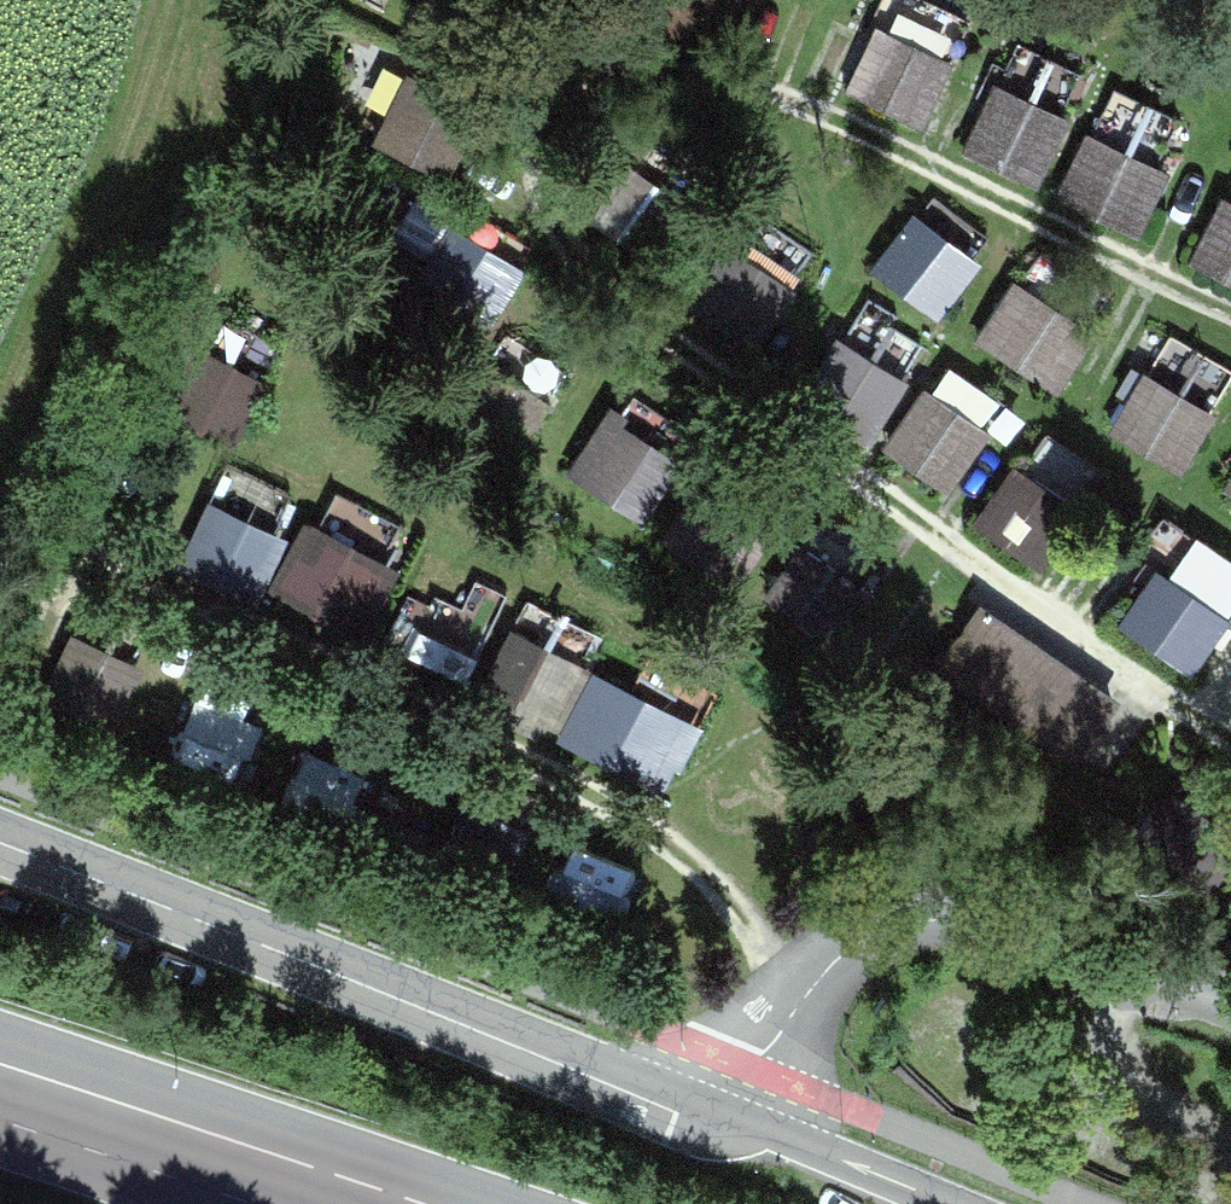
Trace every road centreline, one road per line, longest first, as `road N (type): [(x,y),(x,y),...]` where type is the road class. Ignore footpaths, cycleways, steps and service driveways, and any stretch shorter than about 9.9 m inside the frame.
road 1 (track): [(1230,311),(793,97),(710,71),(622,72),(567,102),(544,161),(547,207),(562,250),(617,319),(1230,746)]
road 2 (tertiary): [(949,1203),(785,1136),(680,1114),(0,845)]
road 3 (track): [(118,570),(663,836),(736,905),(806,994)]
road 4 (primary): [(259,1152),(0,1069)]
road 5 (tertiary): [(0,1104),(259,1152)]
road 6 (primary): [(414,1203),(259,1152)]

